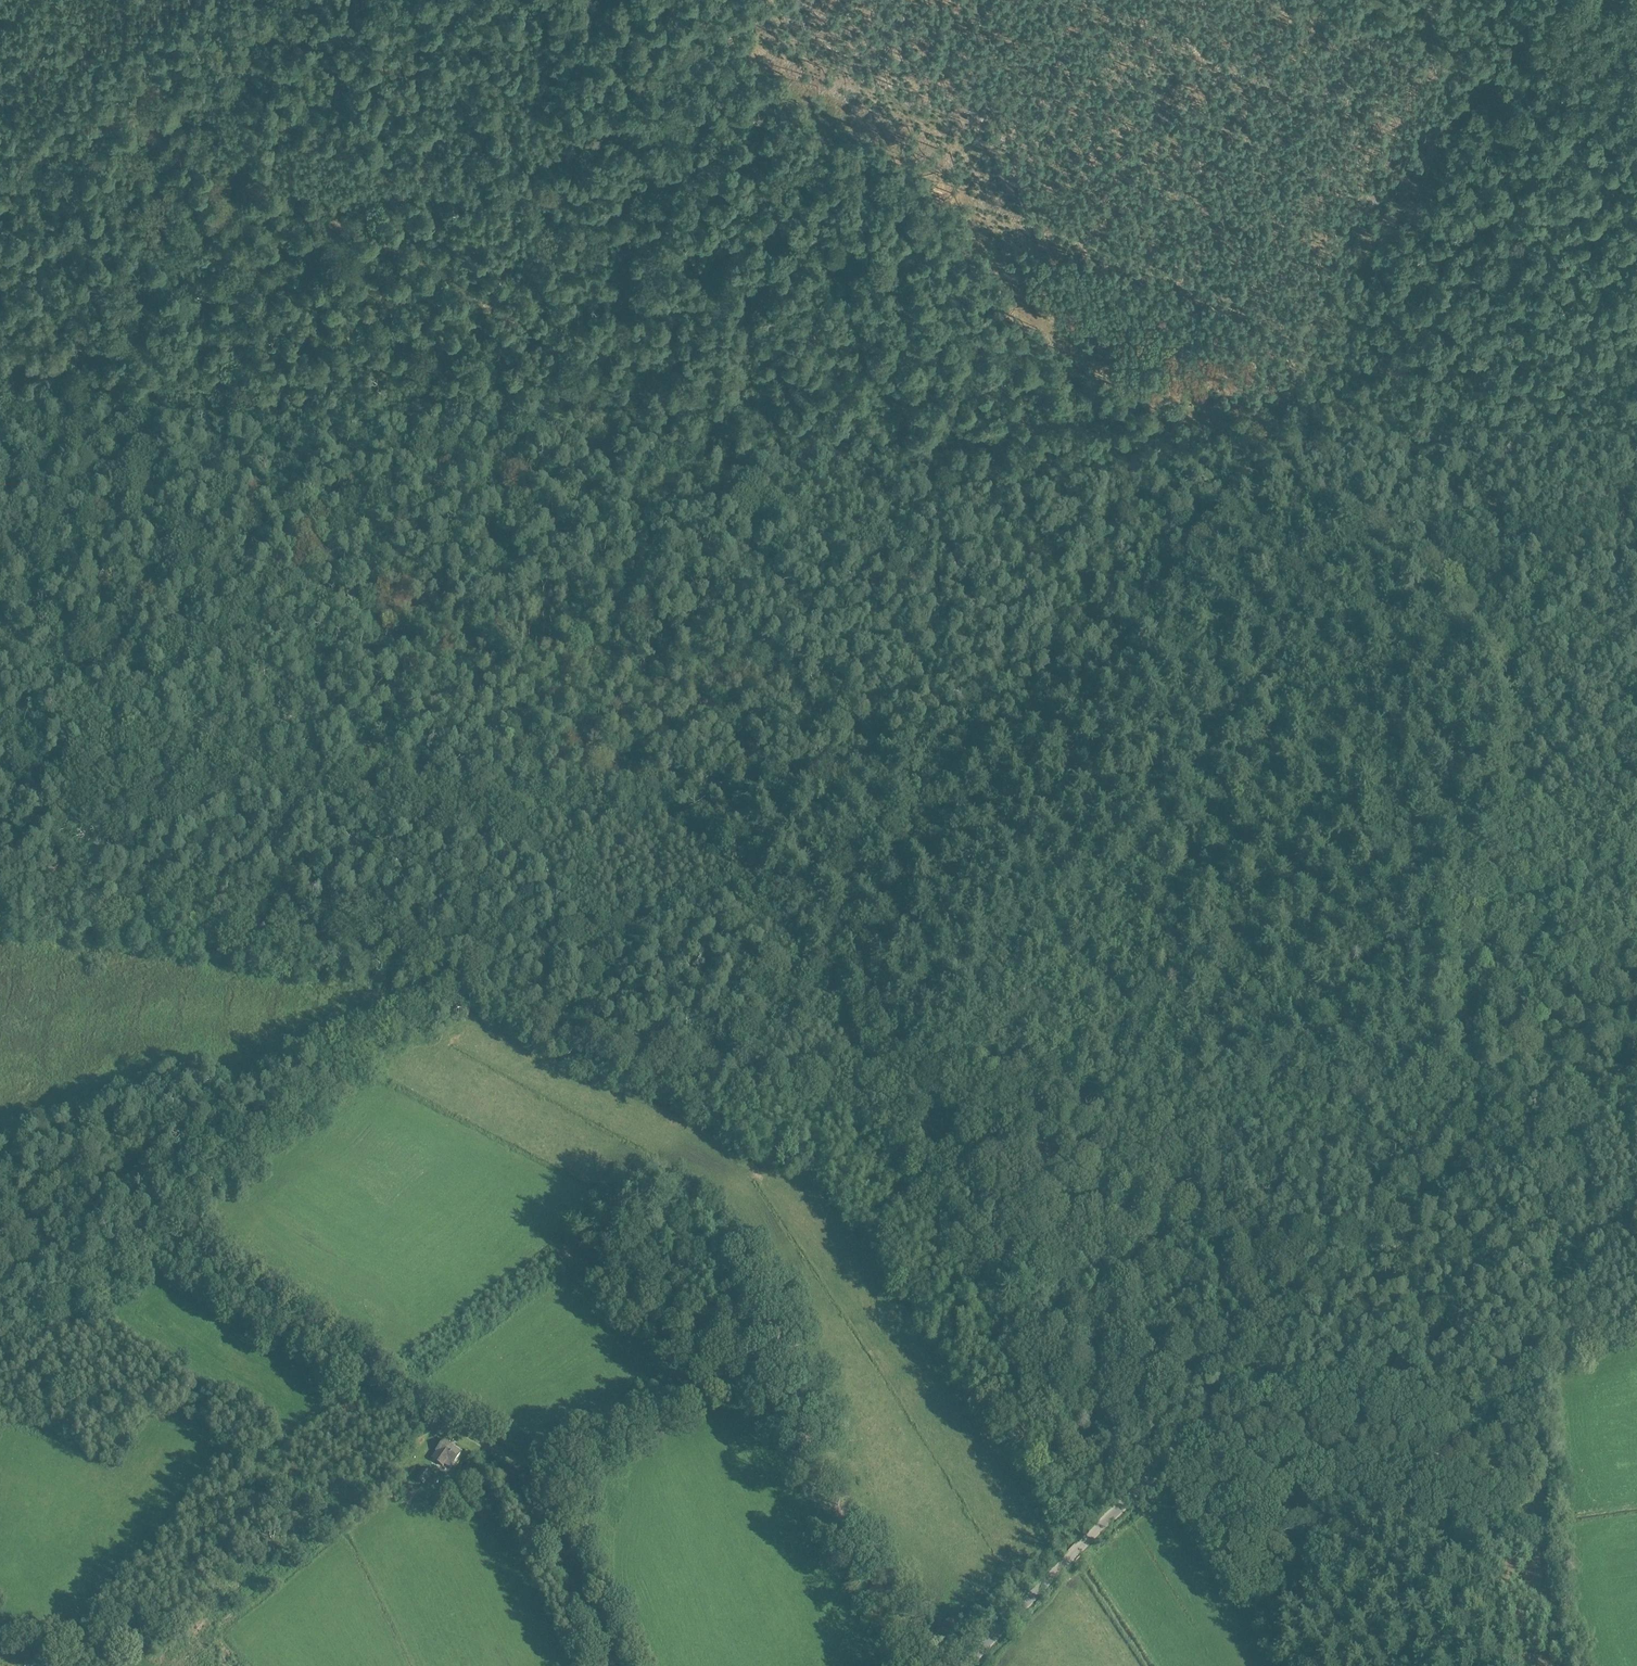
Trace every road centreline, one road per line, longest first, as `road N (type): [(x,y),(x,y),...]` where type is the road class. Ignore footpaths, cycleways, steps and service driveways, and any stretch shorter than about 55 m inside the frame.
road 1 (tertiary): [(964,1665),(1475,1150),(1482,1117),(1468,981),(1488,935),(1524,910),(1636,876)]
road 2 (track): [(611,1665),(524,1469),(153,1231)]
road 3 (track): [(1570,1665),(1531,1383),(1251,1375)]
road 4 (track): [(83,127),(307,0)]

